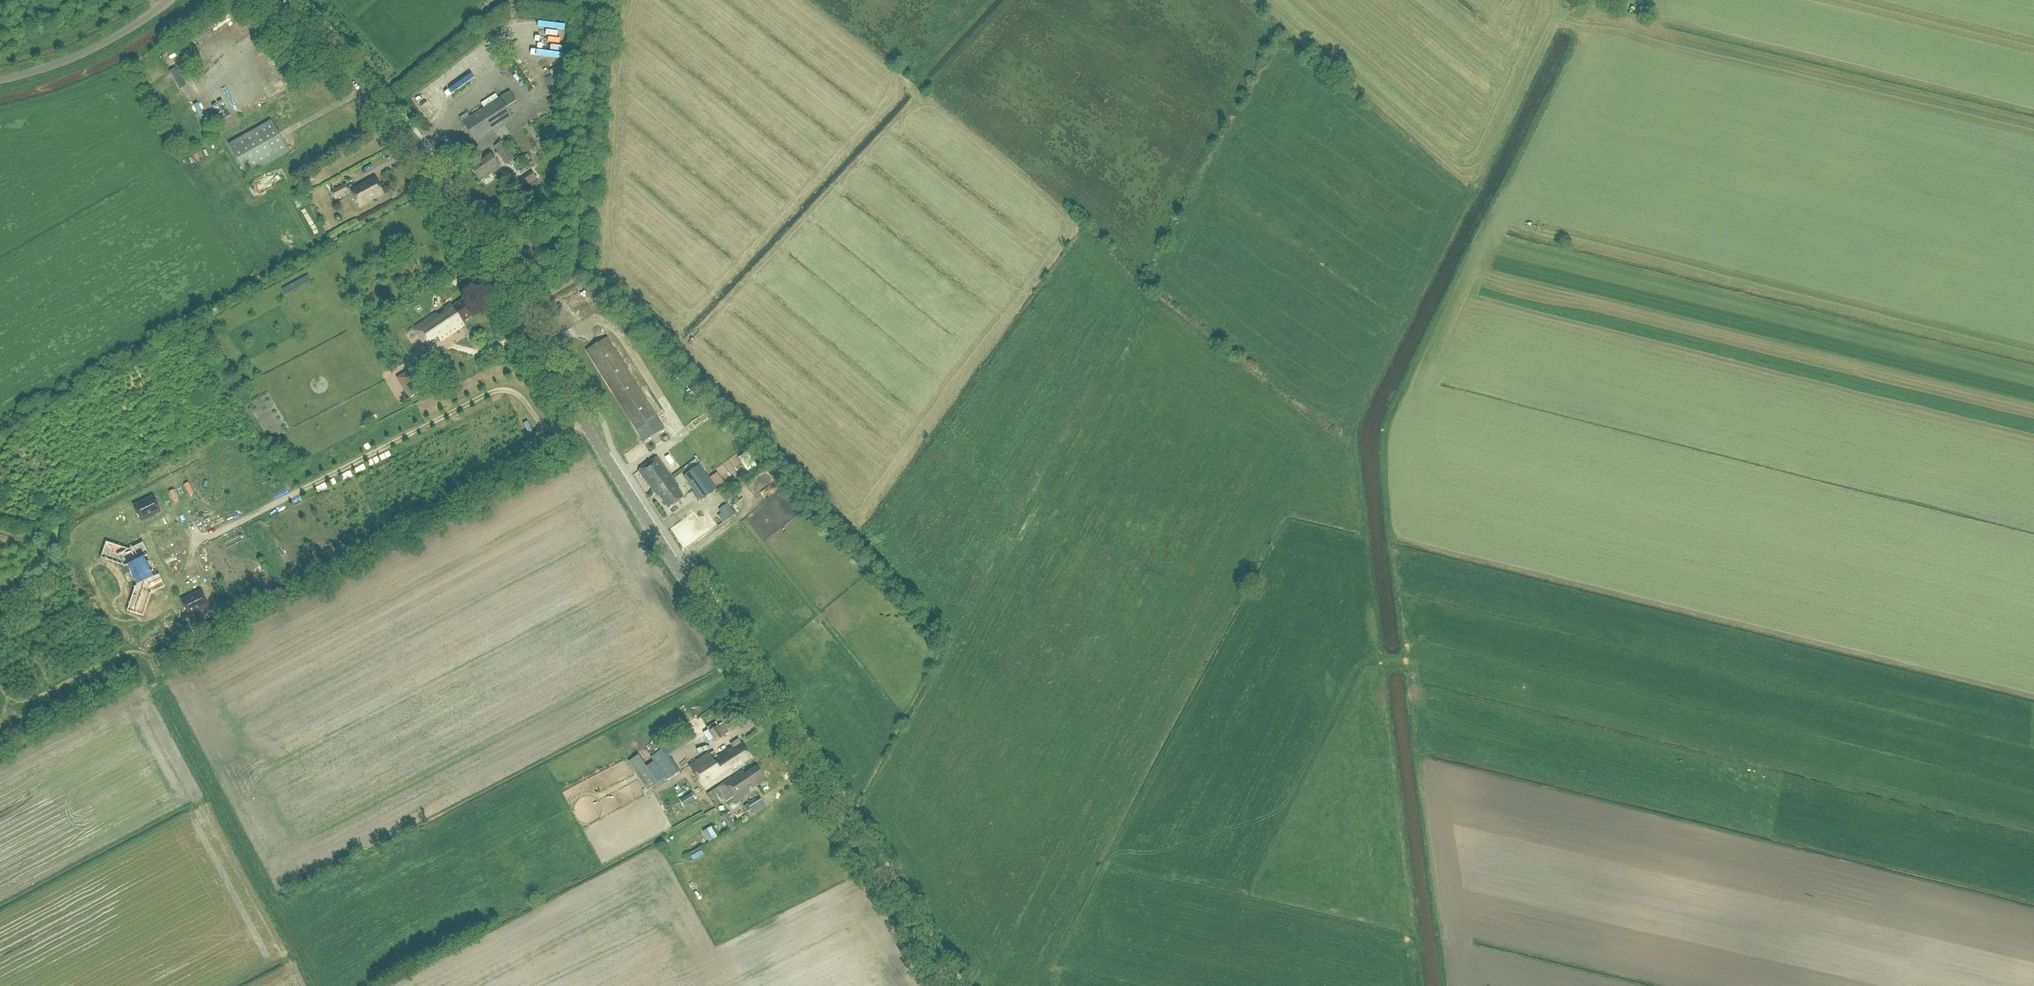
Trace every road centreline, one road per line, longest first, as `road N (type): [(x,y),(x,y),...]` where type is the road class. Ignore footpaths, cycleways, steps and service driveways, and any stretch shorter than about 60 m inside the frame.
road 1 (secondary): [(947,985),(425,169),(285,0)]
road 2 (track): [(182,550),(492,393),(517,395),(554,434),(586,425)]
road 3 (track): [(515,312),(570,281),(580,264),(596,0)]
road 4 (track): [(0,447),(184,342)]
road 5 (unclassified): [(0,81),(86,53),(169,0)]
road 6 (track): [(155,669),(145,657),(129,655),(20,709),(0,692)]
road 7 (track): [(276,268),(433,183)]

